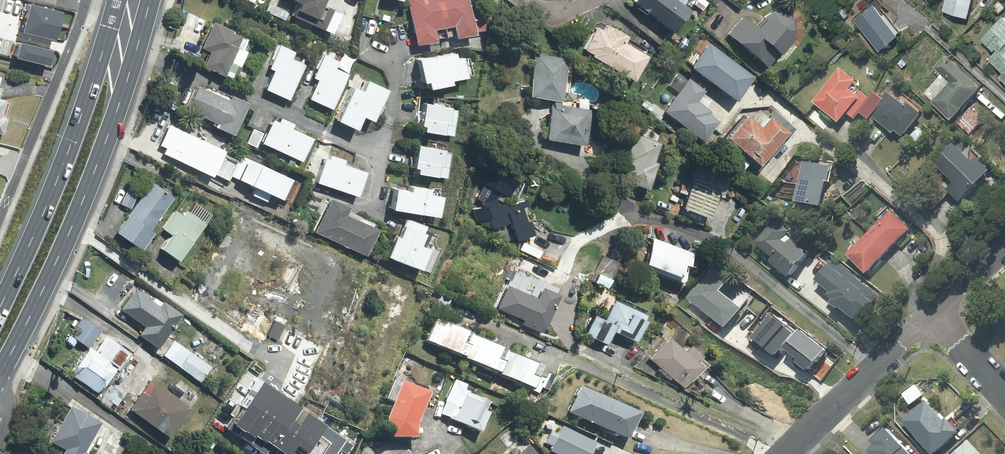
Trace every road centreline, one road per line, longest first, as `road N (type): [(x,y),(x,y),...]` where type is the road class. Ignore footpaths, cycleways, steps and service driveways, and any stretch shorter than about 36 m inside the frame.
road 1 (primary): [(128,17),(118,107),(0,373)]
road 2 (primary): [(0,311),(89,90),(128,17)]
road 3 (tertiary): [(936,309),(785,453)]

